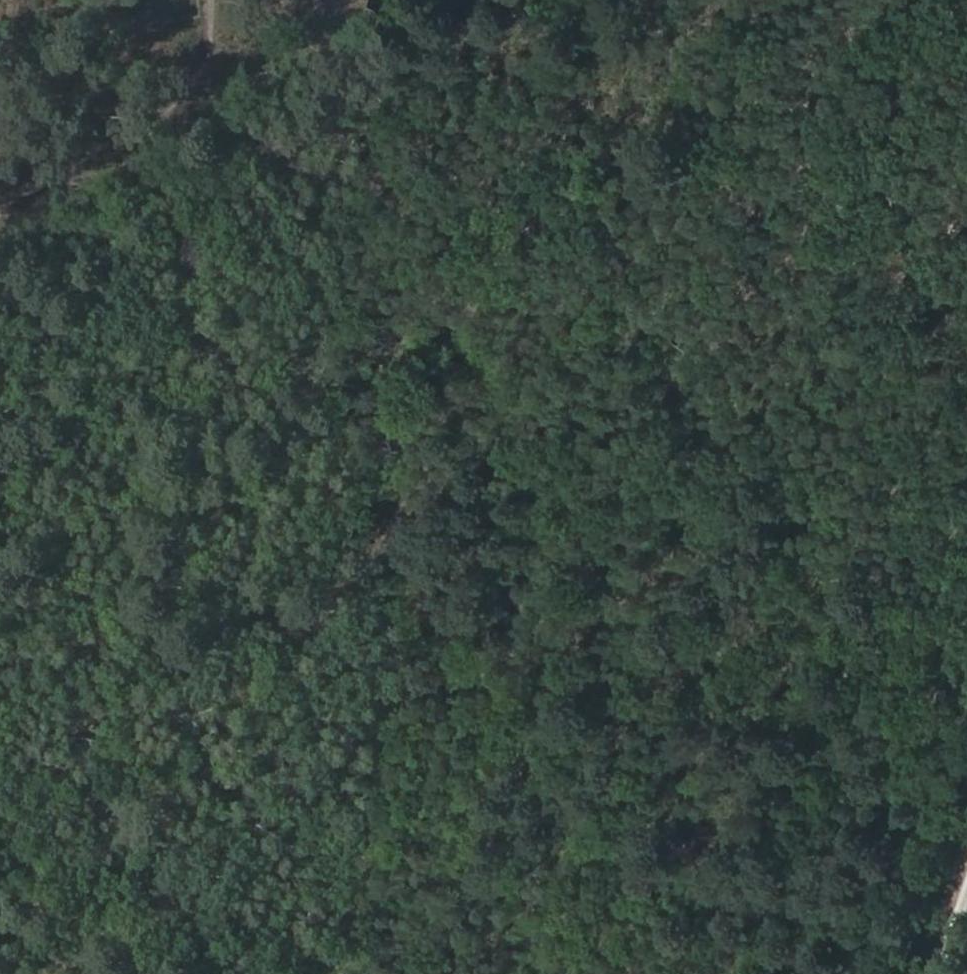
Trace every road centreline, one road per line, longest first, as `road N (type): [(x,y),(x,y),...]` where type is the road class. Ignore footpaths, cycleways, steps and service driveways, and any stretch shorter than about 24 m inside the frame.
road 1 (track): [(0,216),(143,138),(190,86),(209,0)]
road 2 (track): [(966,835),(919,973)]

